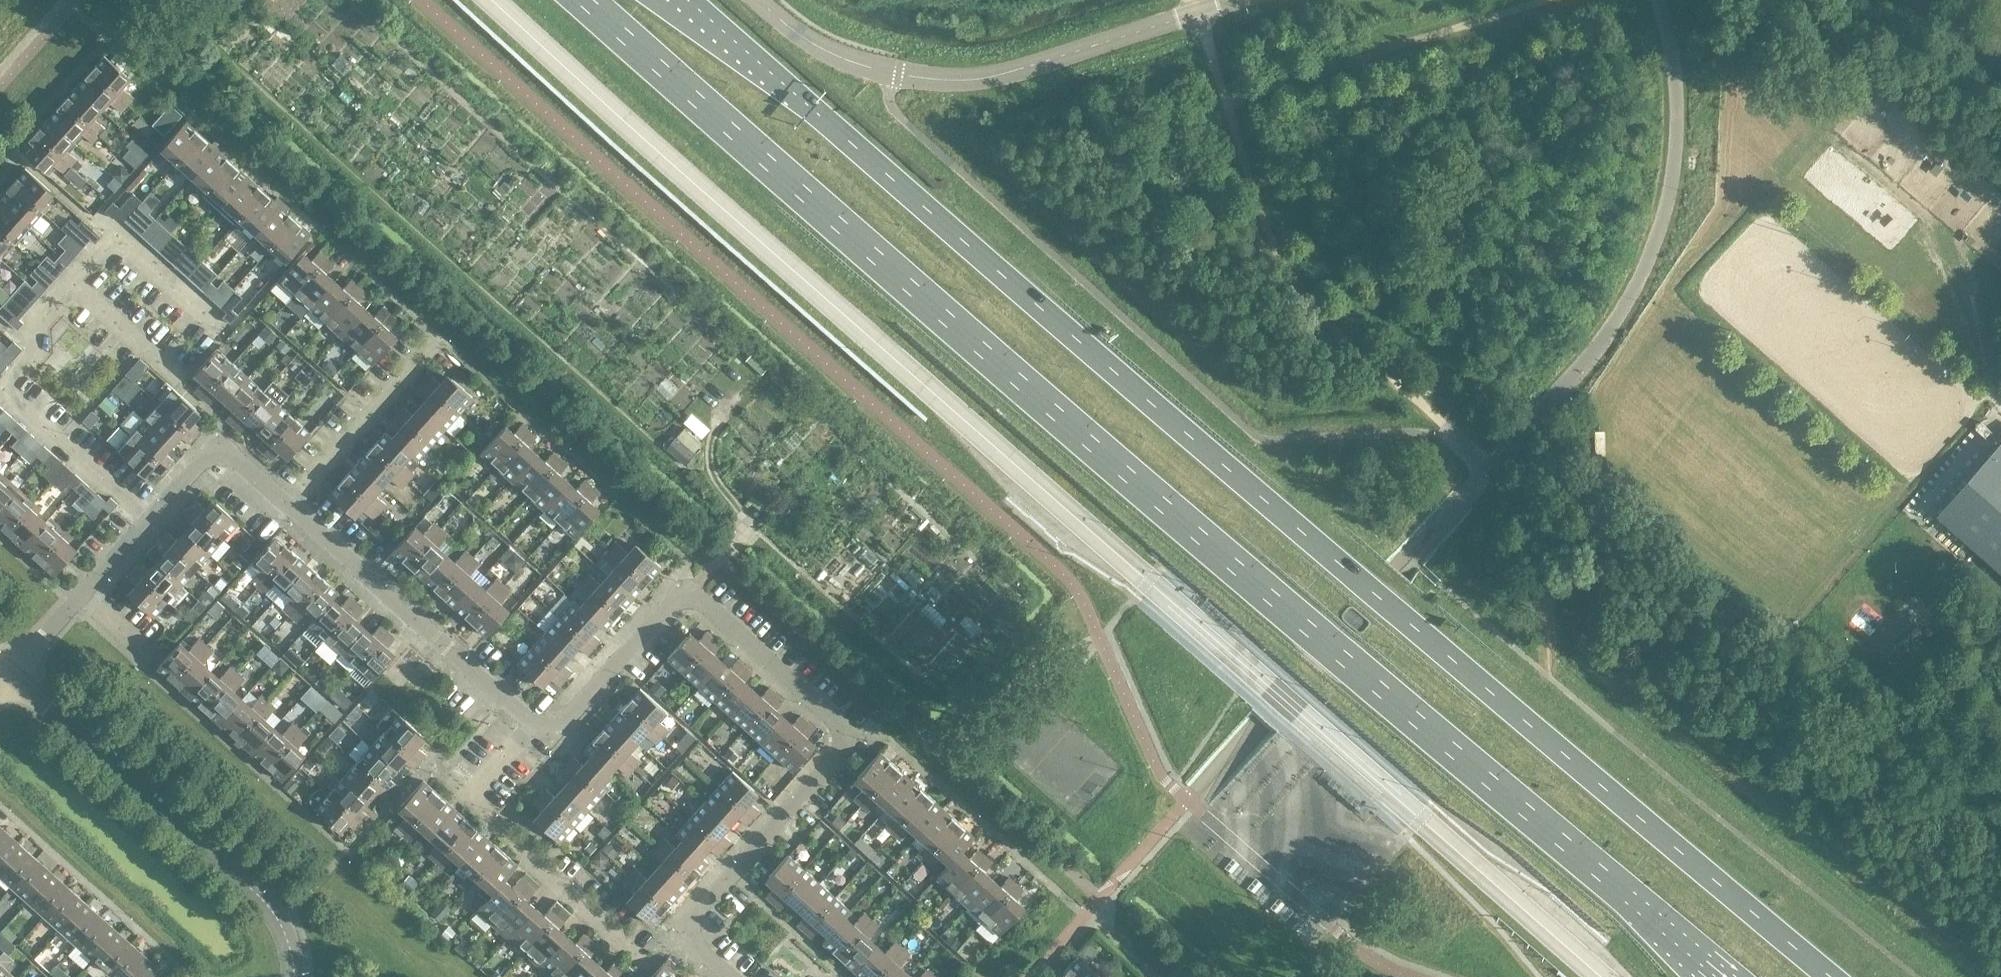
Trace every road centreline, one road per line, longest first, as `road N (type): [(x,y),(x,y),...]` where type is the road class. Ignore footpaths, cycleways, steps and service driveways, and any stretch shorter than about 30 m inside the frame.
road 1 (trunk): [(1832,976),(687,0)]
road 2 (trunk): [(586,0),(1326,647),(1724,976)]
road 3 (residential): [(729,976),(686,934),(691,920),(842,752),(849,735),(839,720),(691,594),(677,598),(564,721),(549,732),(534,729)]
road 4 (unclassified): [(1242,0),(985,78),(942,80),(846,60),(759,0)]
road 5 (unclassified): [(294,976),(294,956),(278,922),(12,674)]
road 6 (residential): [(646,962),(467,799),(534,729)]
road 7 (residential): [(534,729),(290,506)]
road 8 (residential): [(153,519),(17,400),(13,383),(38,344),(39,325),(73,286)]
road 9 (residential): [(290,506),(432,350)]
road 10 (residential): [(153,519),(12,674)]
road 11 (residential): [(73,286),(112,239),(122,238),(207,316)]
road 12 (residential): [(290,506),(220,450),(153,519)]
road 13 (residential): [(181,378),(73,286)]

